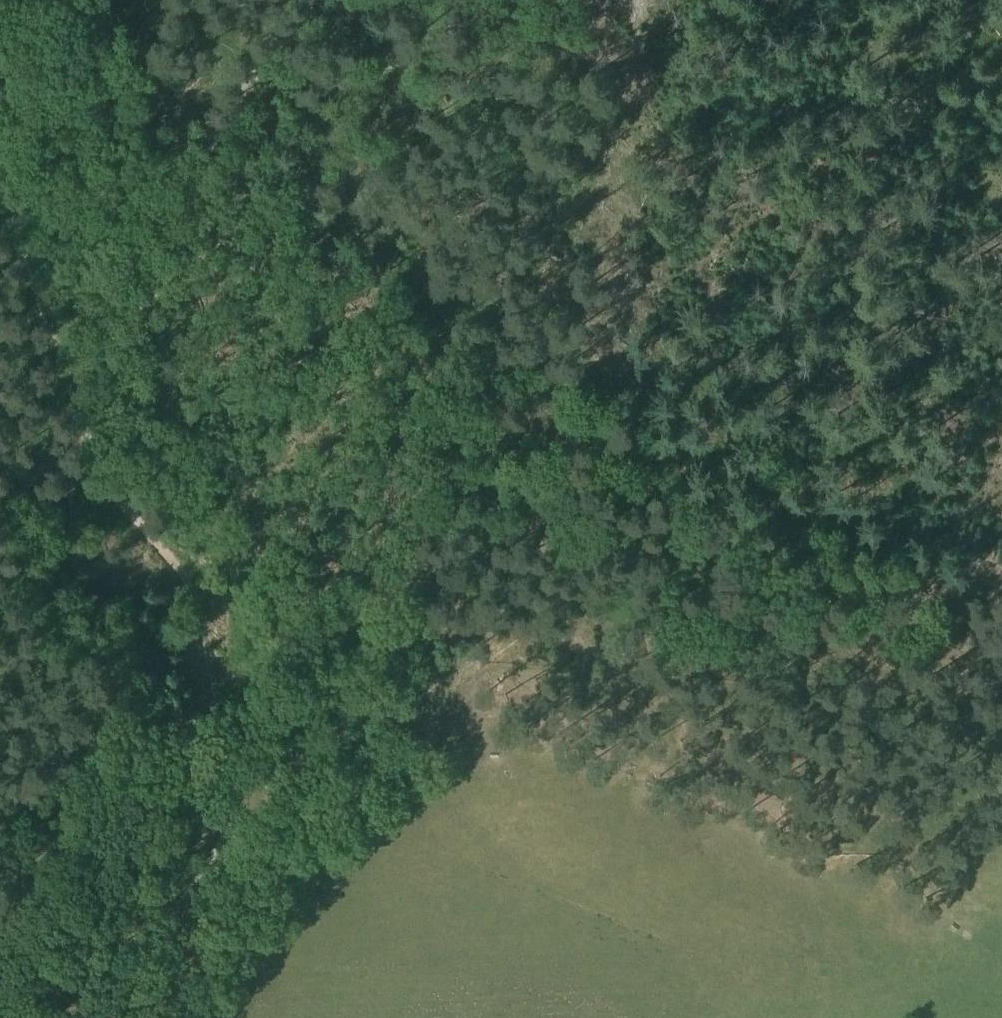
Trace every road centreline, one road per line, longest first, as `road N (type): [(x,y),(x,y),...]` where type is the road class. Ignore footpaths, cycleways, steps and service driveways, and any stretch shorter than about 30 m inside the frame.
road 1 (track): [(81,397),(103,481),(201,605),(241,819),(134,967),(111,1017)]
road 2 (track): [(314,0),(212,138),(169,275),(85,374),(81,397)]

